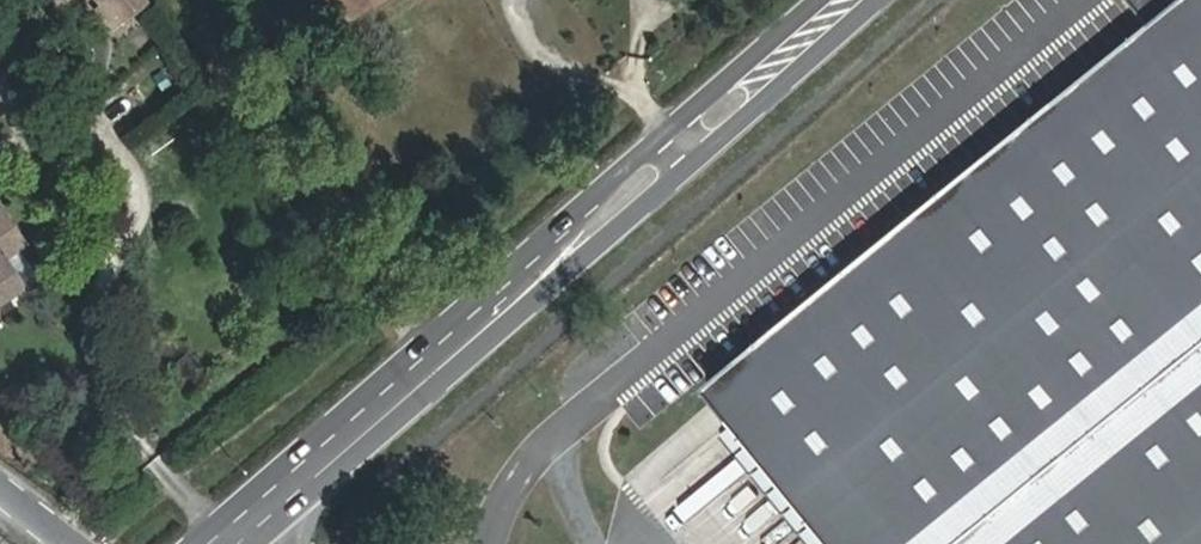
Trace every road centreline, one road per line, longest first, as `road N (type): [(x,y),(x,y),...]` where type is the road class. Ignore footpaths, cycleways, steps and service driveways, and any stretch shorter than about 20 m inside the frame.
road 1 (primary): [(255,543),(879,0)]
road 2 (primary): [(818,0),(216,525)]

